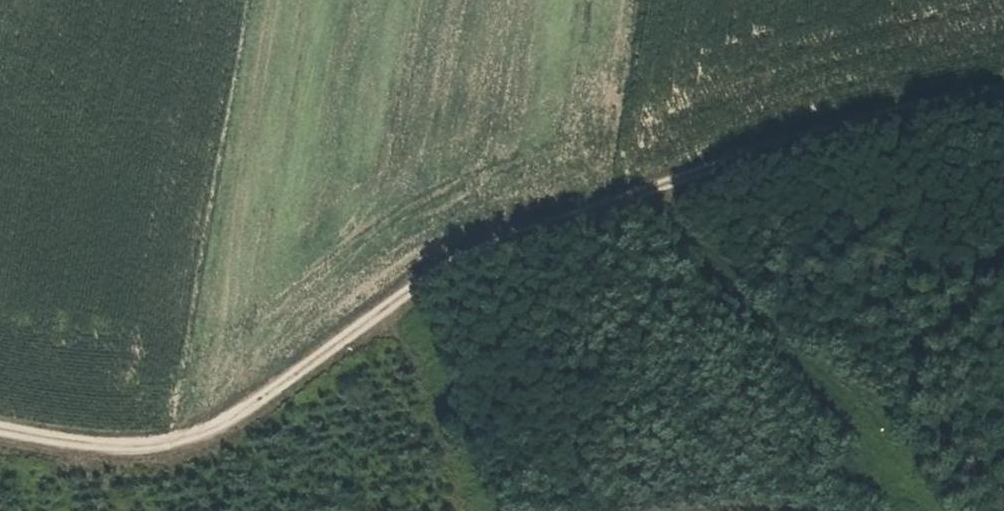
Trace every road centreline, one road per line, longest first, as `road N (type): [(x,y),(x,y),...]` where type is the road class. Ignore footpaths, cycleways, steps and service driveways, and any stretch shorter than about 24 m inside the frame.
road 1 (track): [(1003,78),(716,160),(441,262),(318,368),(168,449),(62,452),(0,441)]

